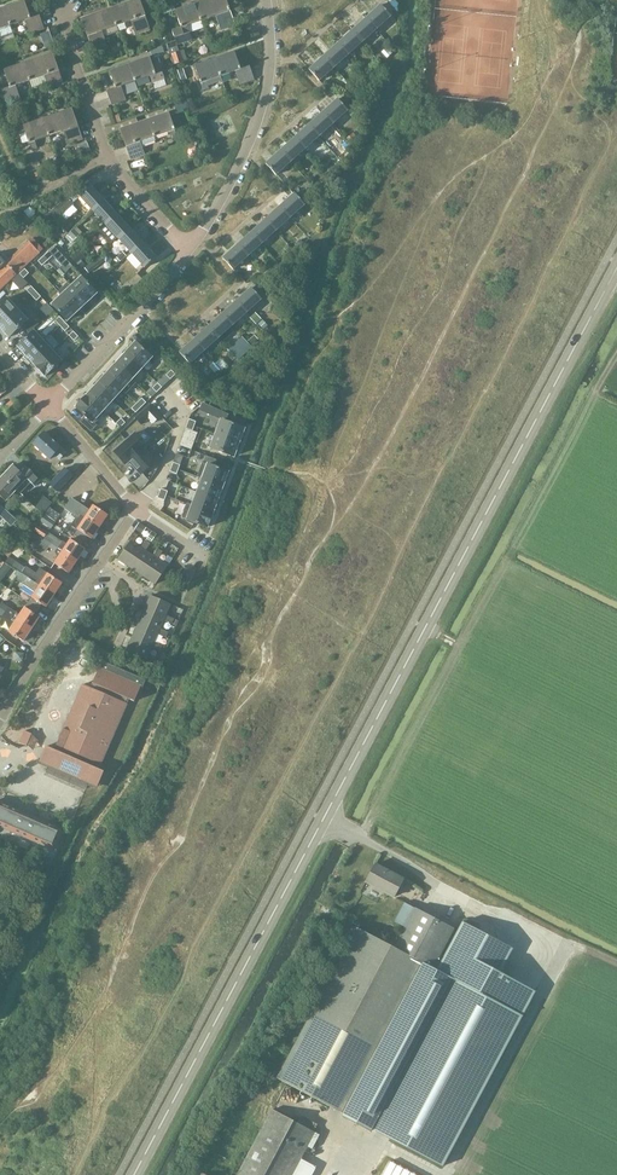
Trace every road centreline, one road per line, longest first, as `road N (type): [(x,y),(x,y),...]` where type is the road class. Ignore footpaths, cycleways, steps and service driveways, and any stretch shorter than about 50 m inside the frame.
road 1 (secondary): [(134,1174),(616,267)]
road 2 (track): [(358,837),(616,354)]
road 3 (residential): [(190,246),(259,118),(270,71),(265,0)]
road 4 (track): [(570,948),(452,1174)]
road 5 (residential): [(0,722),(136,511)]
road 6 (residential): [(50,407),(190,246)]
road 7 (residential): [(106,157),(62,26),(65,4)]
road 8 (residential): [(136,511),(50,407)]
road 9 (residential): [(0,220),(106,157)]
road 10 (residential): [(190,246),(106,157)]

